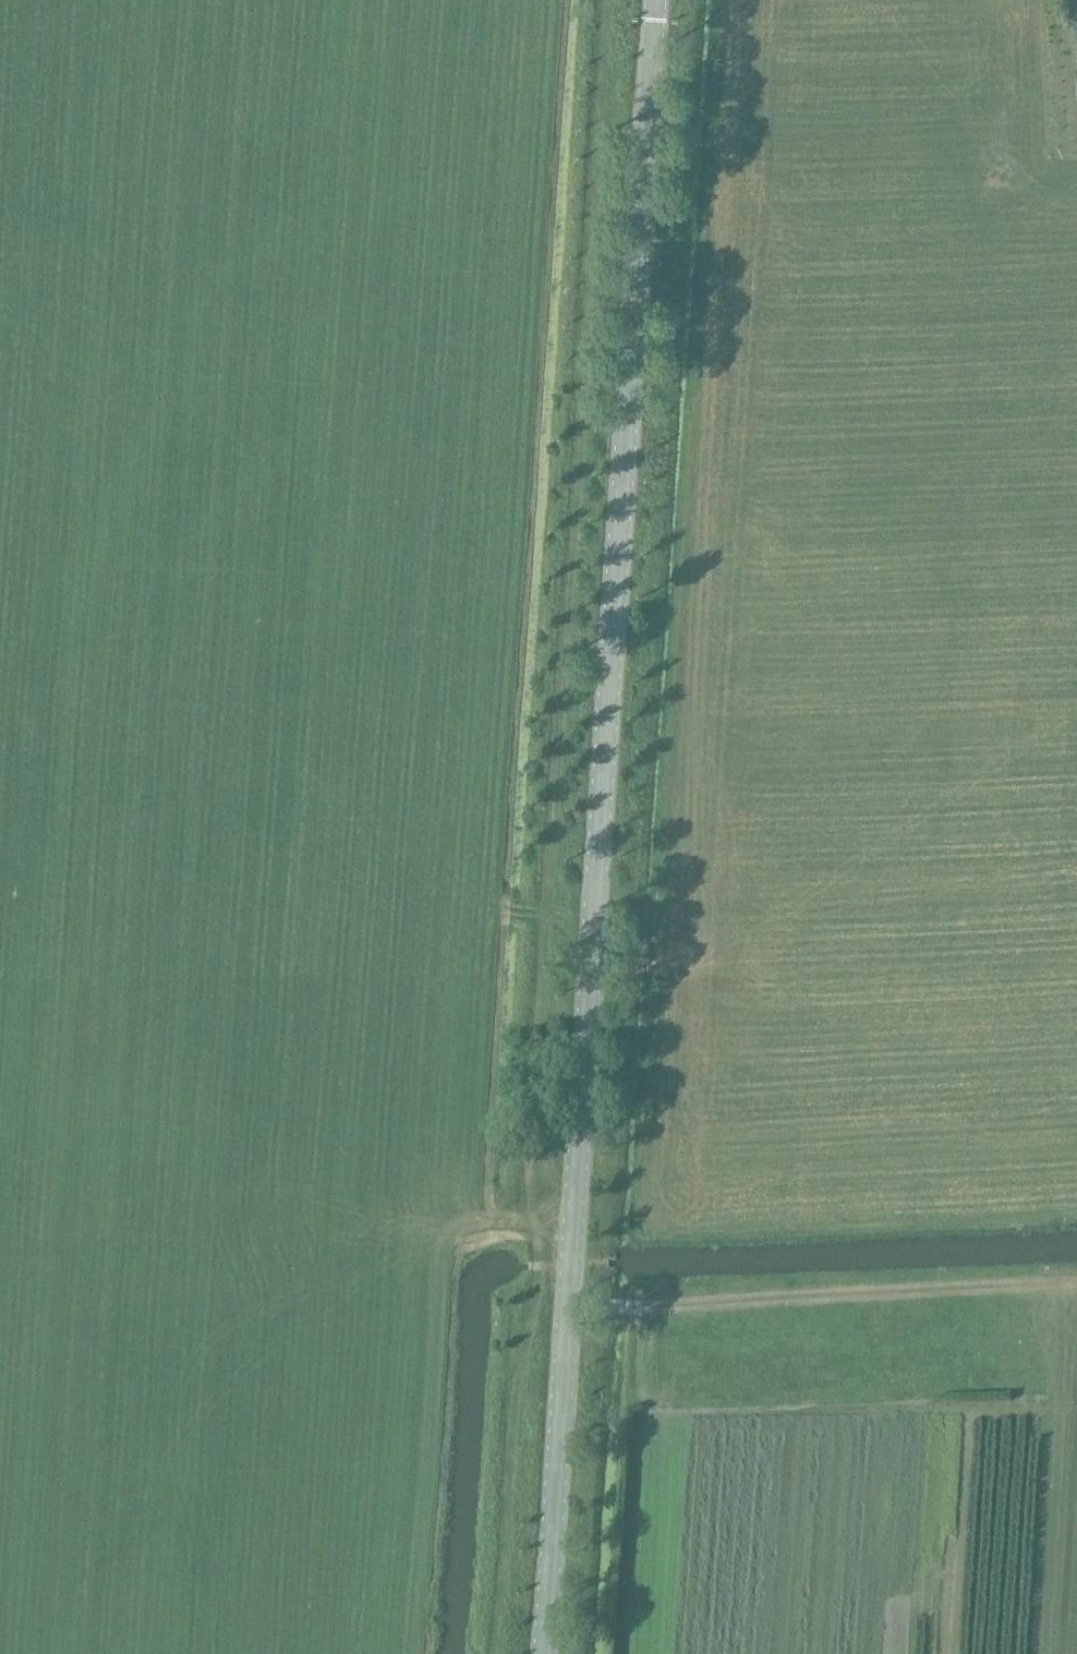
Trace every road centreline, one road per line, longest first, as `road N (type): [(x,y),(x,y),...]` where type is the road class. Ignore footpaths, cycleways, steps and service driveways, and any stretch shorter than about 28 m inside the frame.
road 1 (tertiary): [(546,1653),(658,0)]

